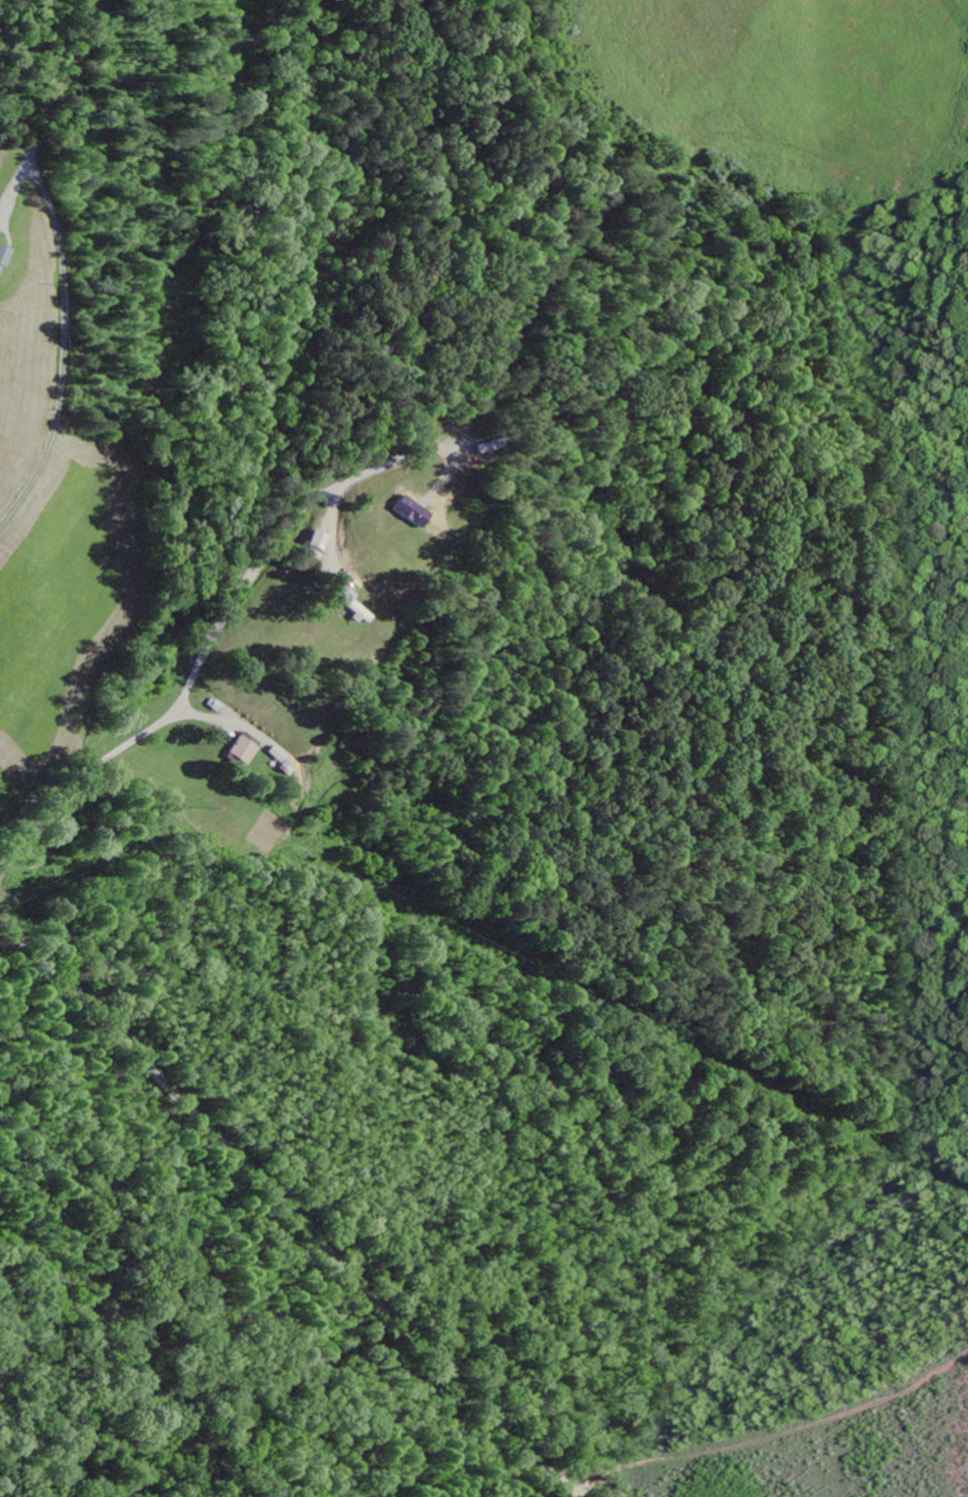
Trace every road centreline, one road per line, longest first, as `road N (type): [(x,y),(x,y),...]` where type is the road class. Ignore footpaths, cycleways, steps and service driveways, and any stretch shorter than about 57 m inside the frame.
road 1 (residential): [(0,825),(152,702),(237,656),(354,555),(451,440),(493,373),(540,262),(761,166),(785,172)]
road 2 (residential): [(582,1496),(465,1395),(0,919)]

